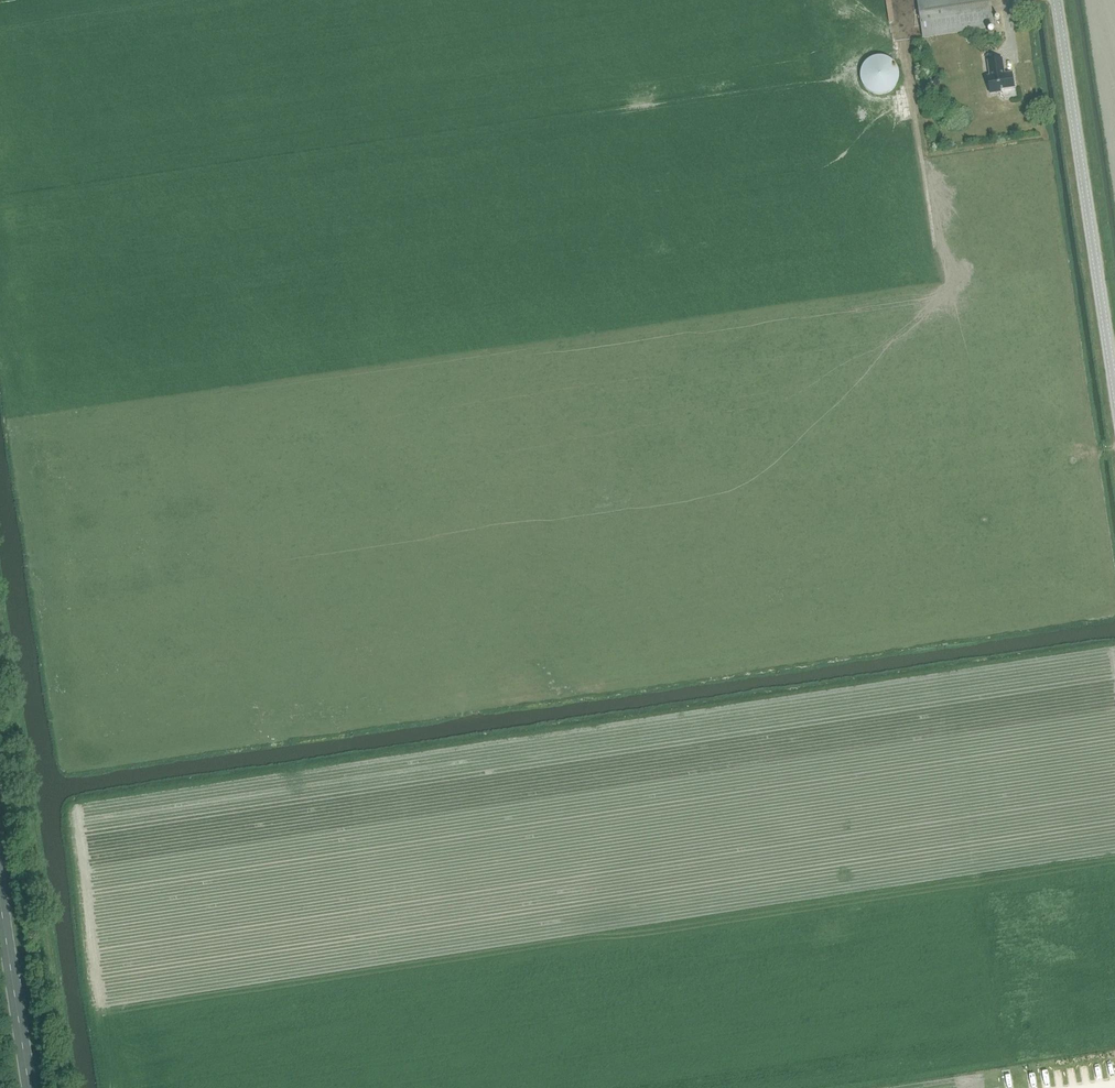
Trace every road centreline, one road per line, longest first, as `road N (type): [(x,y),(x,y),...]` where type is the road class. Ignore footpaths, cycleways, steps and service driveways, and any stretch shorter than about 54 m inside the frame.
road 1 (unclassified): [(1114,388),(1058,0)]
road 2 (primary): [(29,1087),(0,905)]

